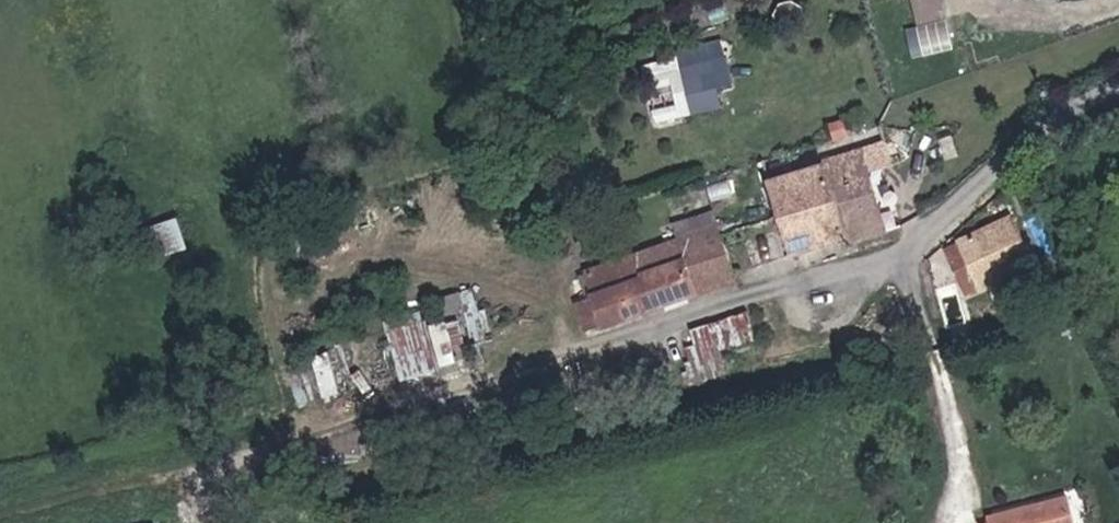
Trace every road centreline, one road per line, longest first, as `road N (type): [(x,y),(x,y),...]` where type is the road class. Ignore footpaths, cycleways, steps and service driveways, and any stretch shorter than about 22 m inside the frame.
road 1 (unclassified): [(325,427),(879,259),(916,239),(1065,104),(1118,83)]

